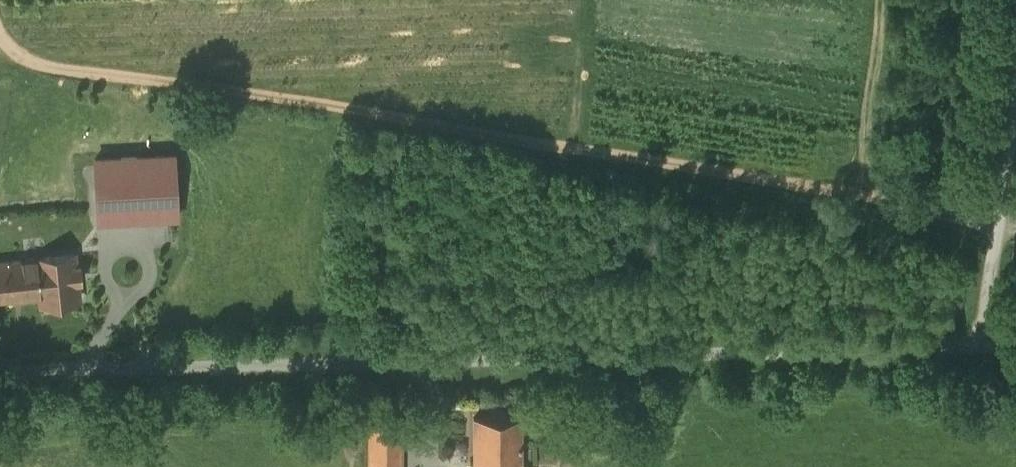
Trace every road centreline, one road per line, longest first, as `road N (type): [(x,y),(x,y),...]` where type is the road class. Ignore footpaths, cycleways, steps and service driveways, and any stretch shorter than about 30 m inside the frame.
road 1 (unclassified): [(0,376),(991,340),(1015,172)]
road 2 (track): [(890,199),(59,67),(7,51),(0,40)]
road 3 (track): [(866,195),(882,0)]

